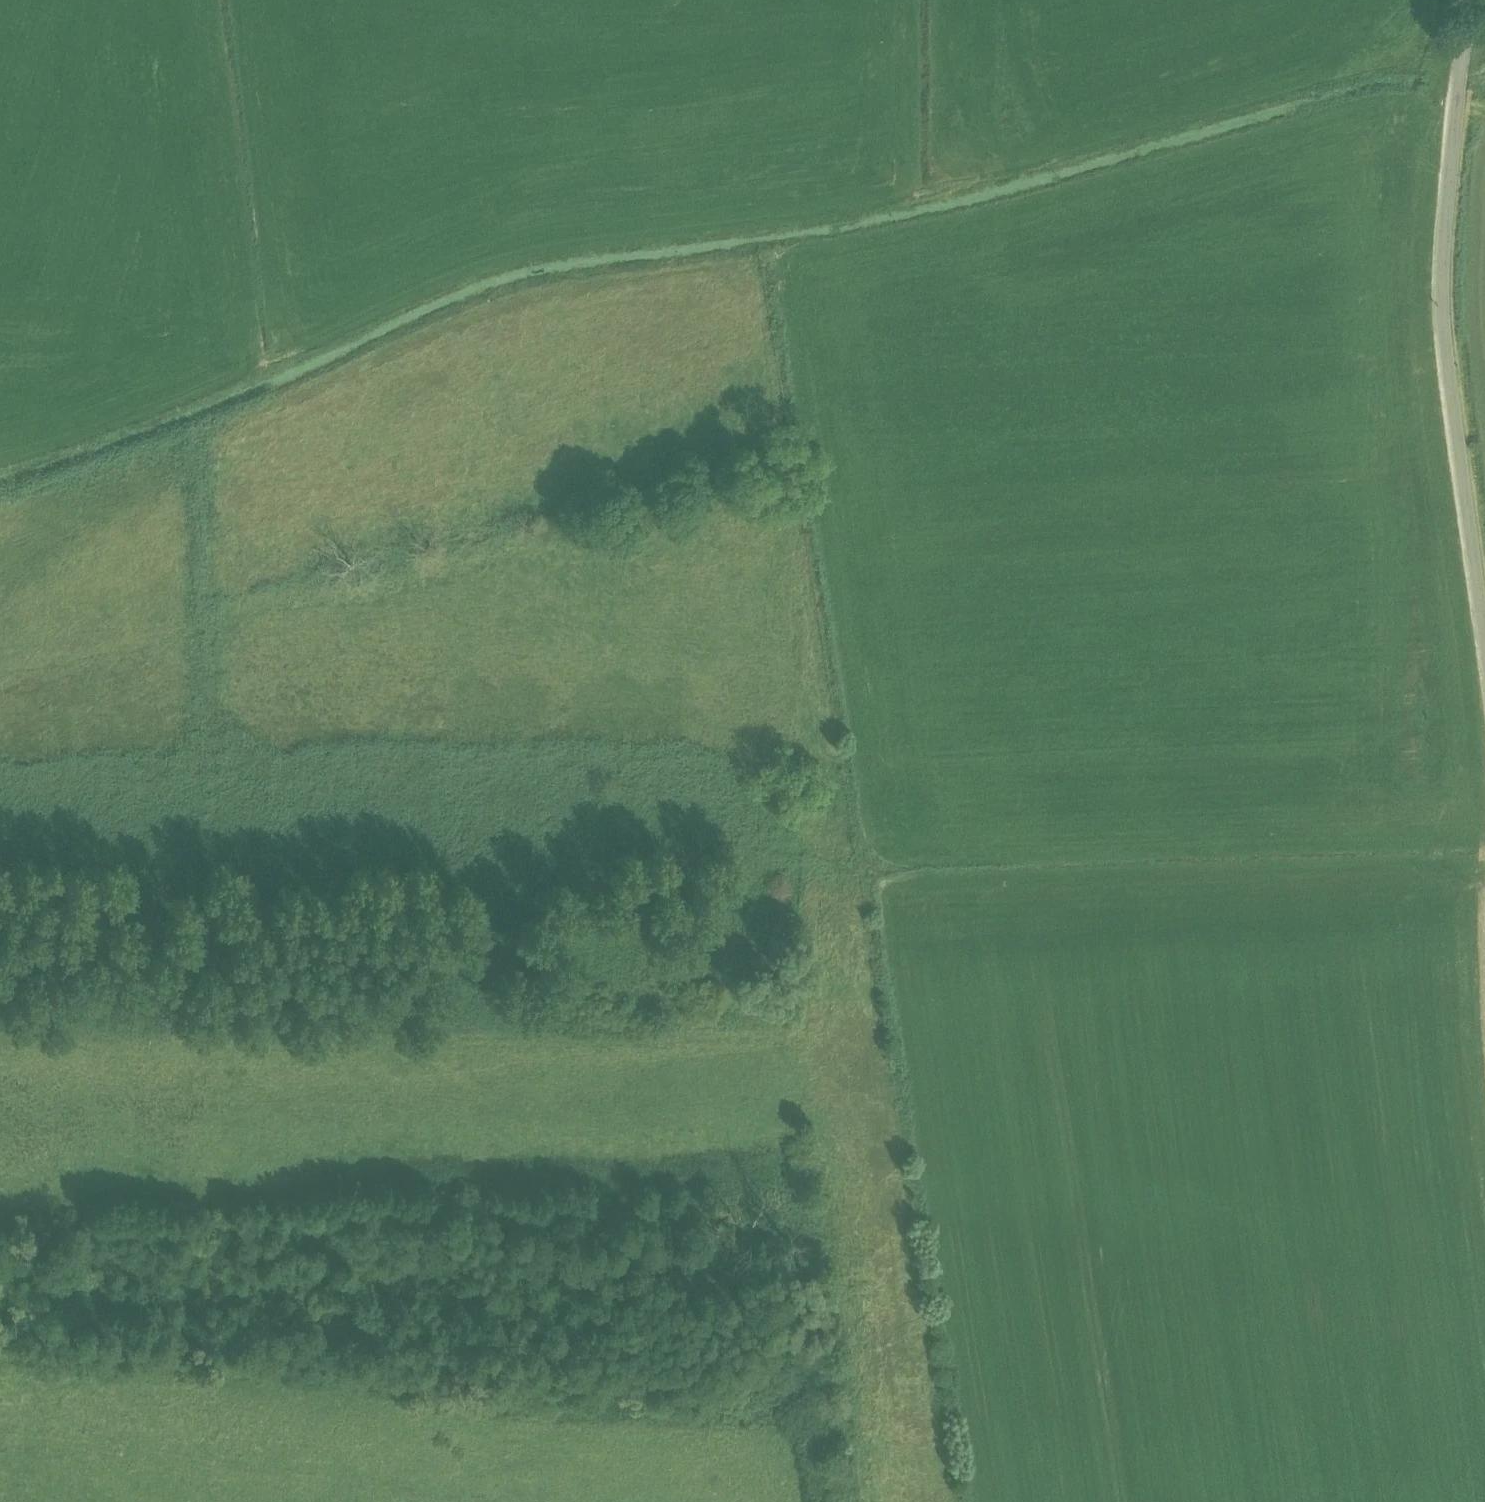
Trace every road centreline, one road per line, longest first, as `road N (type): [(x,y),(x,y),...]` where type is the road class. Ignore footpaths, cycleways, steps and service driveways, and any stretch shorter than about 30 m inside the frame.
road 1 (unclassified): [(1484,623),(1442,277),(1479,0)]

